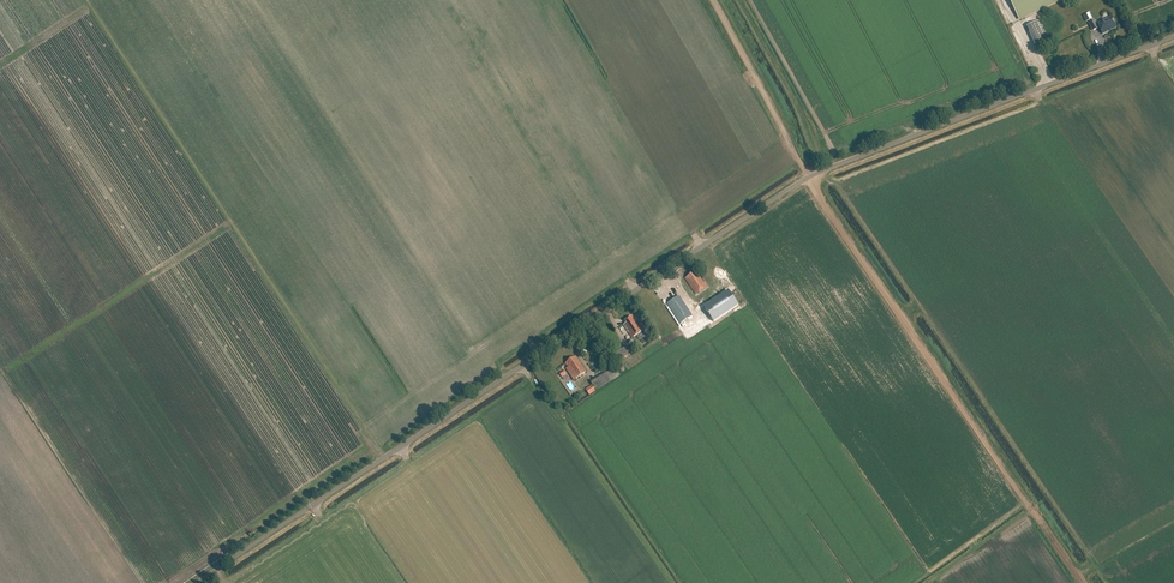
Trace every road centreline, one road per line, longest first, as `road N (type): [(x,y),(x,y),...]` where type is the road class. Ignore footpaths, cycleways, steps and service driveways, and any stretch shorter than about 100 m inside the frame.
road 1 (unclassified): [(196,582),(808,176),(1173,36)]
road 2 (track): [(804,179),(1082,582)]
road 3 (track): [(808,176),(718,0)]

